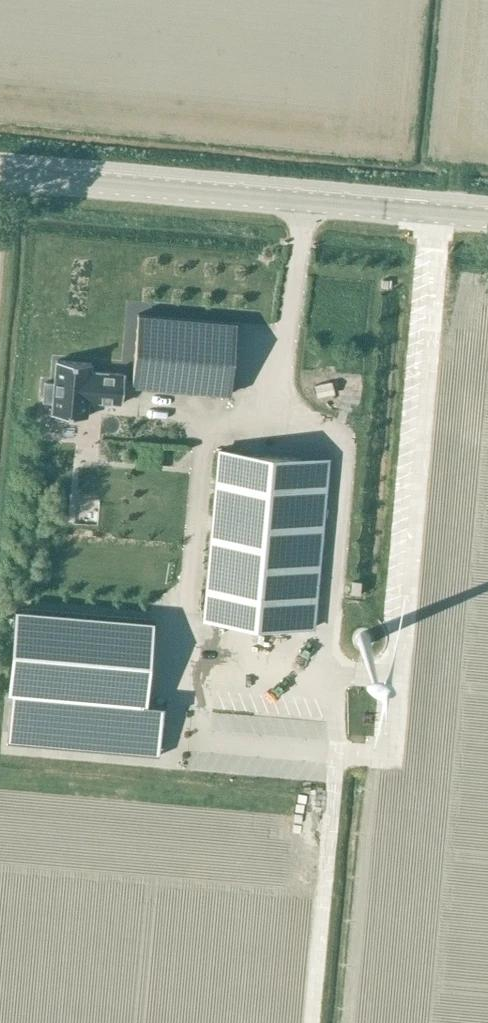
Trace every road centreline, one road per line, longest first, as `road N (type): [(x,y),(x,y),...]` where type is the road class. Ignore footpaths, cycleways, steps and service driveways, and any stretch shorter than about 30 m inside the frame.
road 1 (tertiary): [(487,213),(0,170)]

